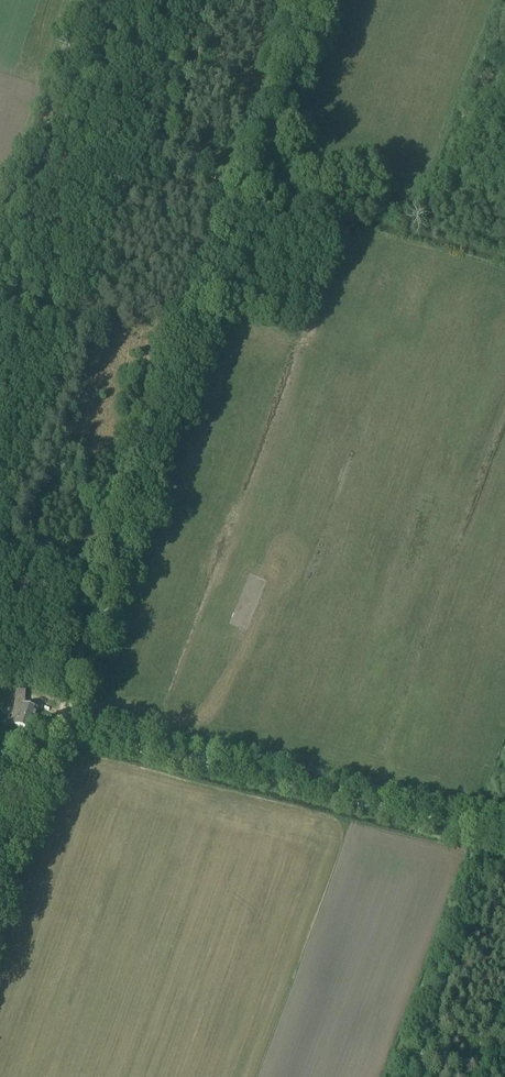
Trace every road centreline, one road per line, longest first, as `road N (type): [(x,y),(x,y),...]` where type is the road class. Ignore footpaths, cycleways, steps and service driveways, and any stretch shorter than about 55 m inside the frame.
road 1 (track): [(55,728),(318,0)]
road 2 (track): [(55,728),(504,835)]
road 3 (track): [(0,877),(55,728)]

